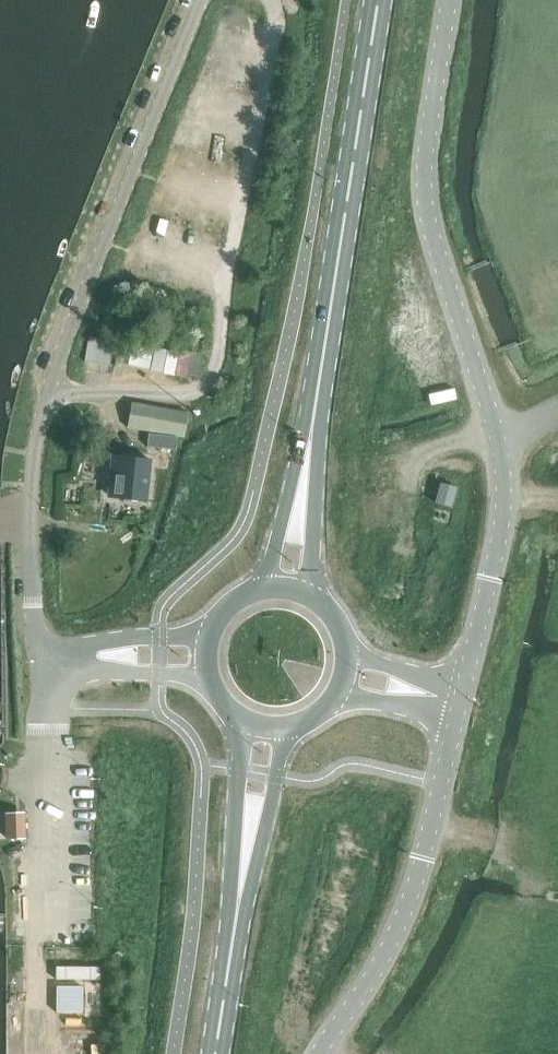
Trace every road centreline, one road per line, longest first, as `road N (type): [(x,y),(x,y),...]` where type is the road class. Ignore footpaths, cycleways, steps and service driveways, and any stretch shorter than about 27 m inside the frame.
road 1 (unclassified): [(443,0),(417,187),(503,460),(499,532),(459,704)]
road 2 (unclassified): [(44,660),(33,622),(38,428),(204,0)]
road 3 (primary): [(304,473),(378,0)]
road 4 (tertiary): [(318,1053),(385,956),(400,919),(459,704)]
road 5 (primary): [(215,1053),(243,870)]
road 6 (primary): [(242,718),(243,870)]
road 7 (primary): [(243,870),(274,794),(284,727)]
road 8 (unclassified): [(210,636),(140,637),(81,658)]
road 9 (unclassified): [(81,658),(141,674),(208,673)]
road 10 (primary): [(309,596),(304,473)]
road 11 (primary): [(304,473),(266,589)]

